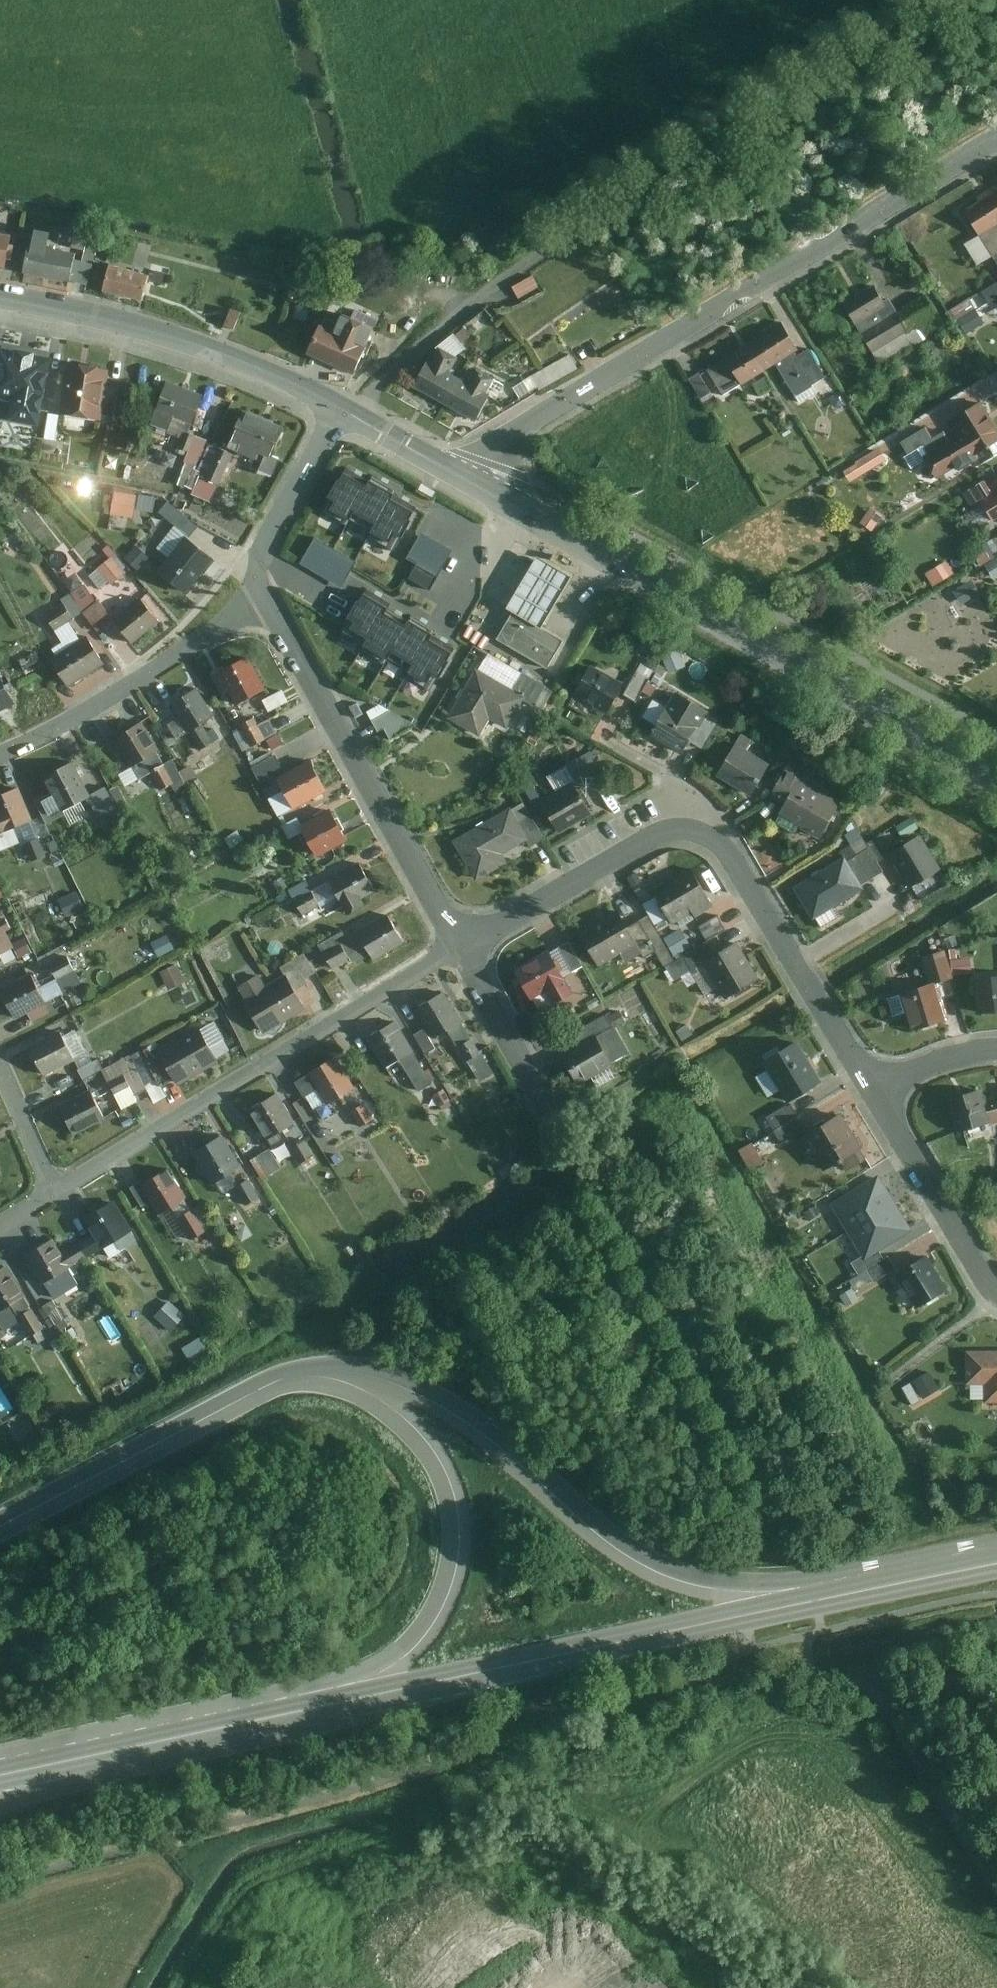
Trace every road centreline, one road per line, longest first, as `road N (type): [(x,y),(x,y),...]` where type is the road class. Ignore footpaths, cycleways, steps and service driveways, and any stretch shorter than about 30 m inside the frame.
road 1 (residential): [(352,415),(389,371),(491,287),(949,0)]
road 2 (secondary): [(245,1399),(323,1384),(389,1410),(438,1462),(455,1510),(457,1555),(436,1613),(383,1664),(174,1732)]
road 3 (secondary): [(174,1732),(815,1599)]
road 4 (secondary): [(815,1599),(741,1589),(648,1559),(466,1419),(391,1380),(311,1369),(245,1399)]
road 5 (residential): [(996,141),(550,410),(468,479)]
road 6 (tertiary): [(996,778),(468,479)]
road 7 (residential): [(461,946),(663,836),(704,835),(726,850),(872,1091)]
road 8 (residential): [(59,1191),(461,946)]
road 9 (residential): [(256,583),(461,946)]
road 10 (tertiary): [(339,408),(192,342),(0,297)]
road 11 (residential): [(0,756),(192,650),(228,621),(256,583)]
road 12 (tertiary): [(245,1399),(0,1527)]
road 13 (residential): [(872,1091),(996,1293)]
road 14 (residential): [(461,946),(560,1124)]
road 15 (residential): [(256,583),(339,408)]
road 16 (secondary): [(815,1599),(996,1566)]
road 17 (secondary): [(0,1800),(158,1735)]
road 18 (secondary): [(0,1768),(158,1735)]
road 19 (residential): [(0,1062),(59,1191)]
road 20 (tertiary): [(468,479),(352,415)]
road 21 (residential): [(996,1051),(943,1061),(872,1091)]

